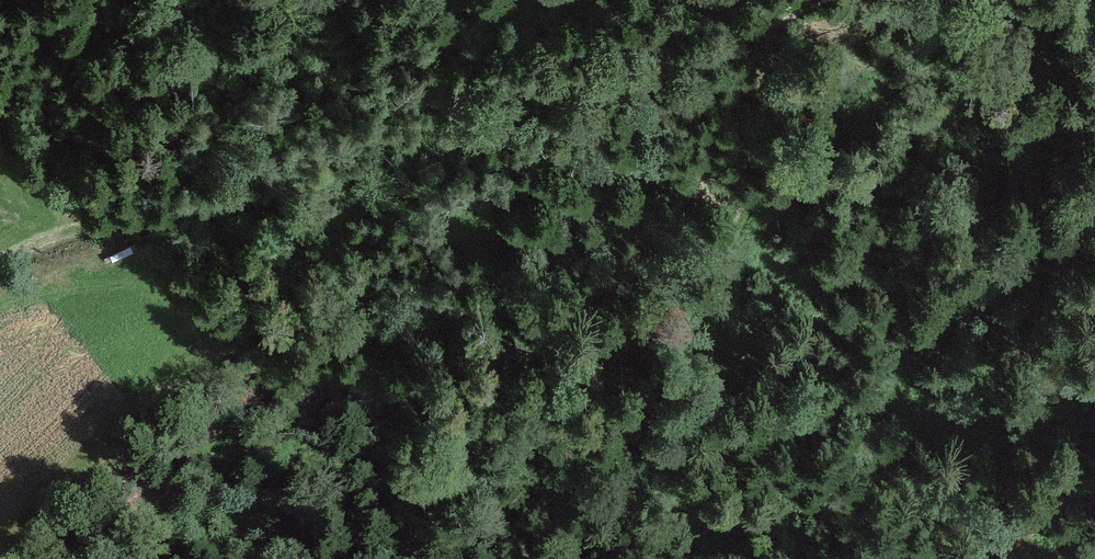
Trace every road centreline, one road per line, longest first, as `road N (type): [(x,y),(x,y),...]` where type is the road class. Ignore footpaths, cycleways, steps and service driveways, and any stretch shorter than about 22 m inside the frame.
road 1 (track): [(423,558),(508,487),(660,441),(678,420),(707,310),(738,237),(796,167),(868,106),(1044,0)]
road 2 (track): [(824,0),(643,74),(505,107),(450,140),(342,174),(61,239),(0,266)]
road 3 (track): [(899,419),(921,336),(957,287),(1018,238),(1068,216),(1094,216)]
road 4 (track): [(660,441),(728,558)]

